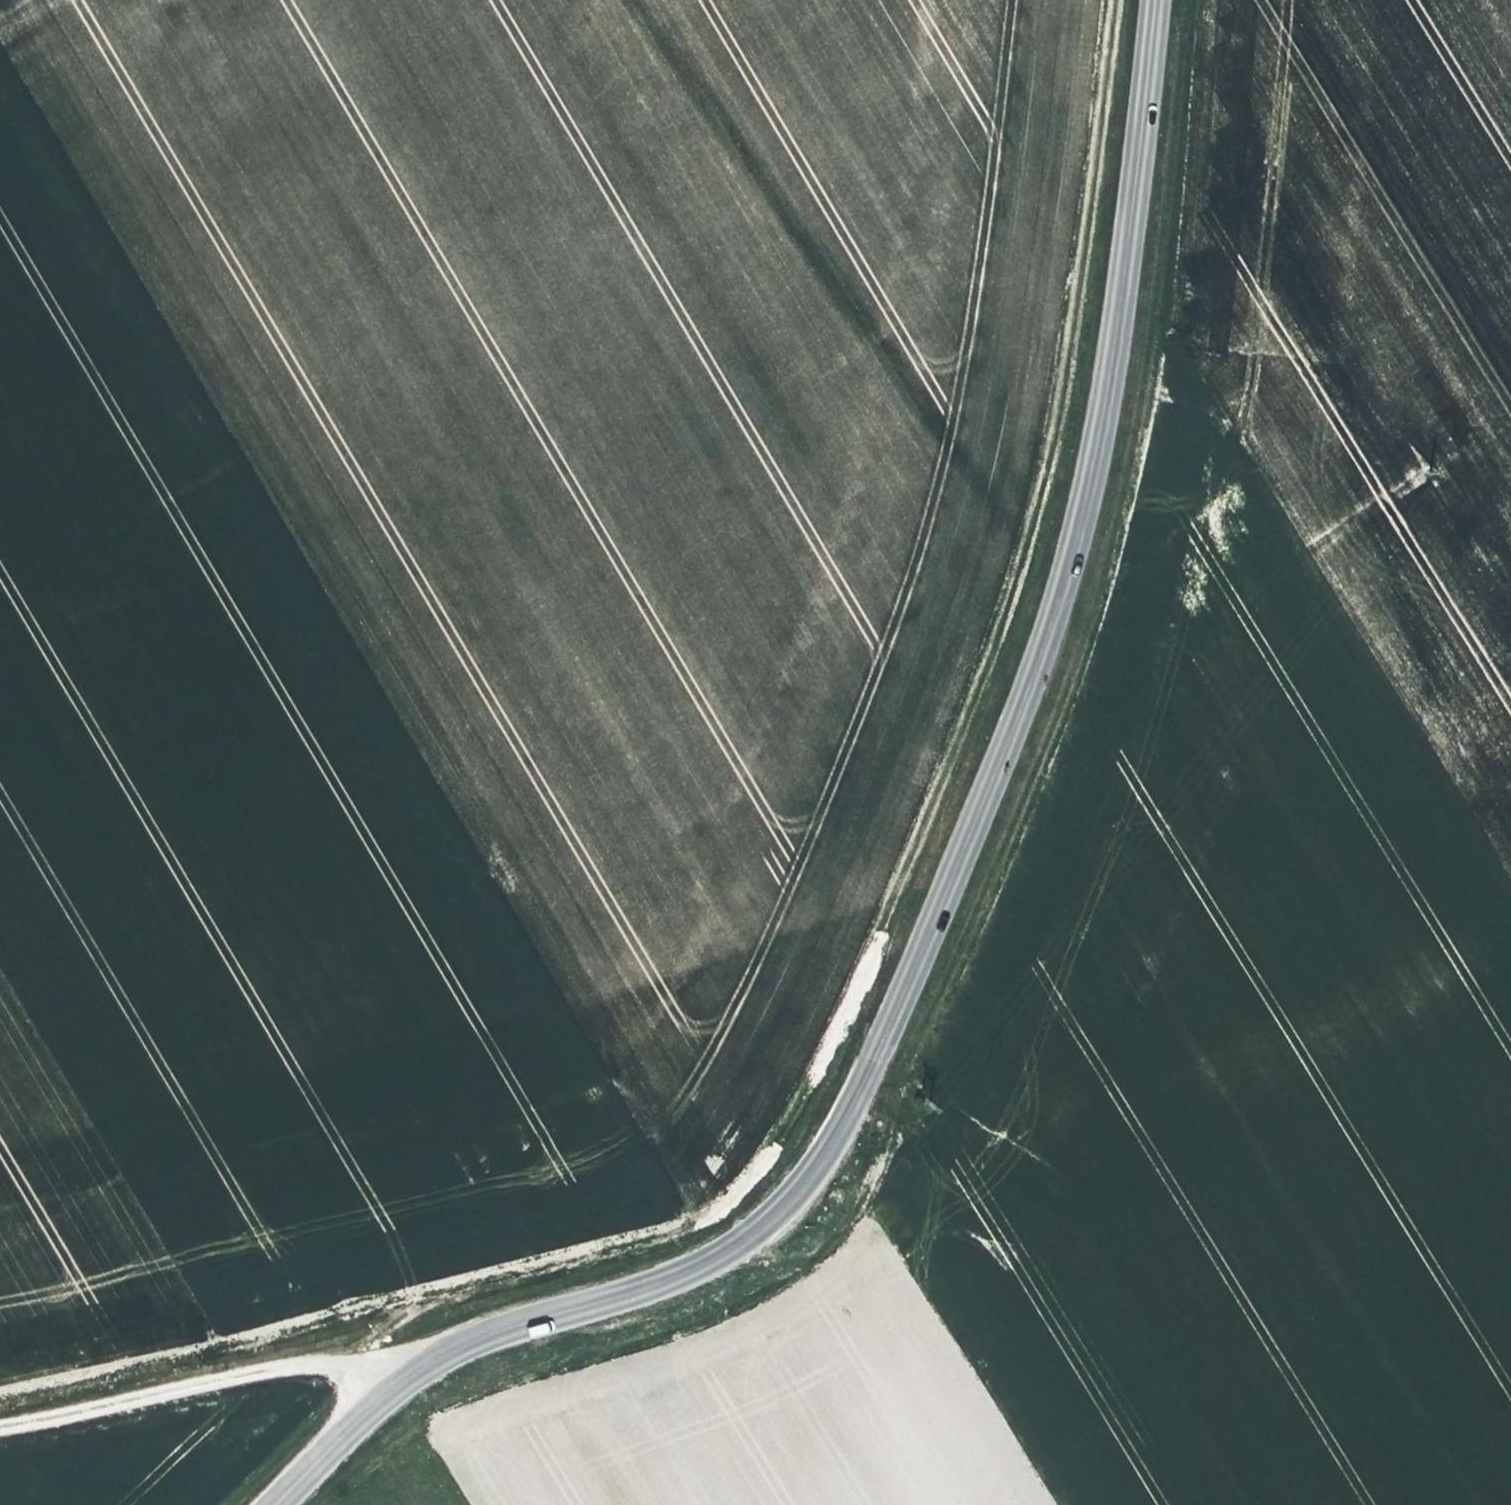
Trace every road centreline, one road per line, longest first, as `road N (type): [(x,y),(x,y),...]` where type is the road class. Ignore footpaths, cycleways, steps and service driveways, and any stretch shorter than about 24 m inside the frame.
road 1 (tertiary): [(1157,0),(1104,428),(1048,634),(856,1104),(803,1191),(745,1246),(670,1281),(480,1339),(406,1380),(276,1504)]
road 2 (track): [(406,1380),(371,1364),(300,1366),(0,1426)]

